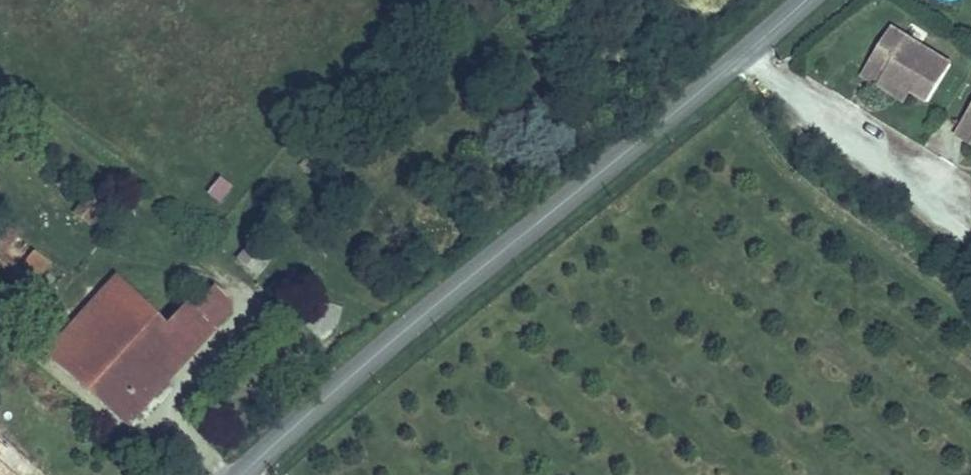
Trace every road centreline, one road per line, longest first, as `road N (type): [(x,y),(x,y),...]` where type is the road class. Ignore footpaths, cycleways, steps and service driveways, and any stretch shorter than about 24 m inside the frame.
road 1 (tertiary): [(242,474),(402,331),(745,58)]
road 2 (residential): [(970,203),(745,58)]

